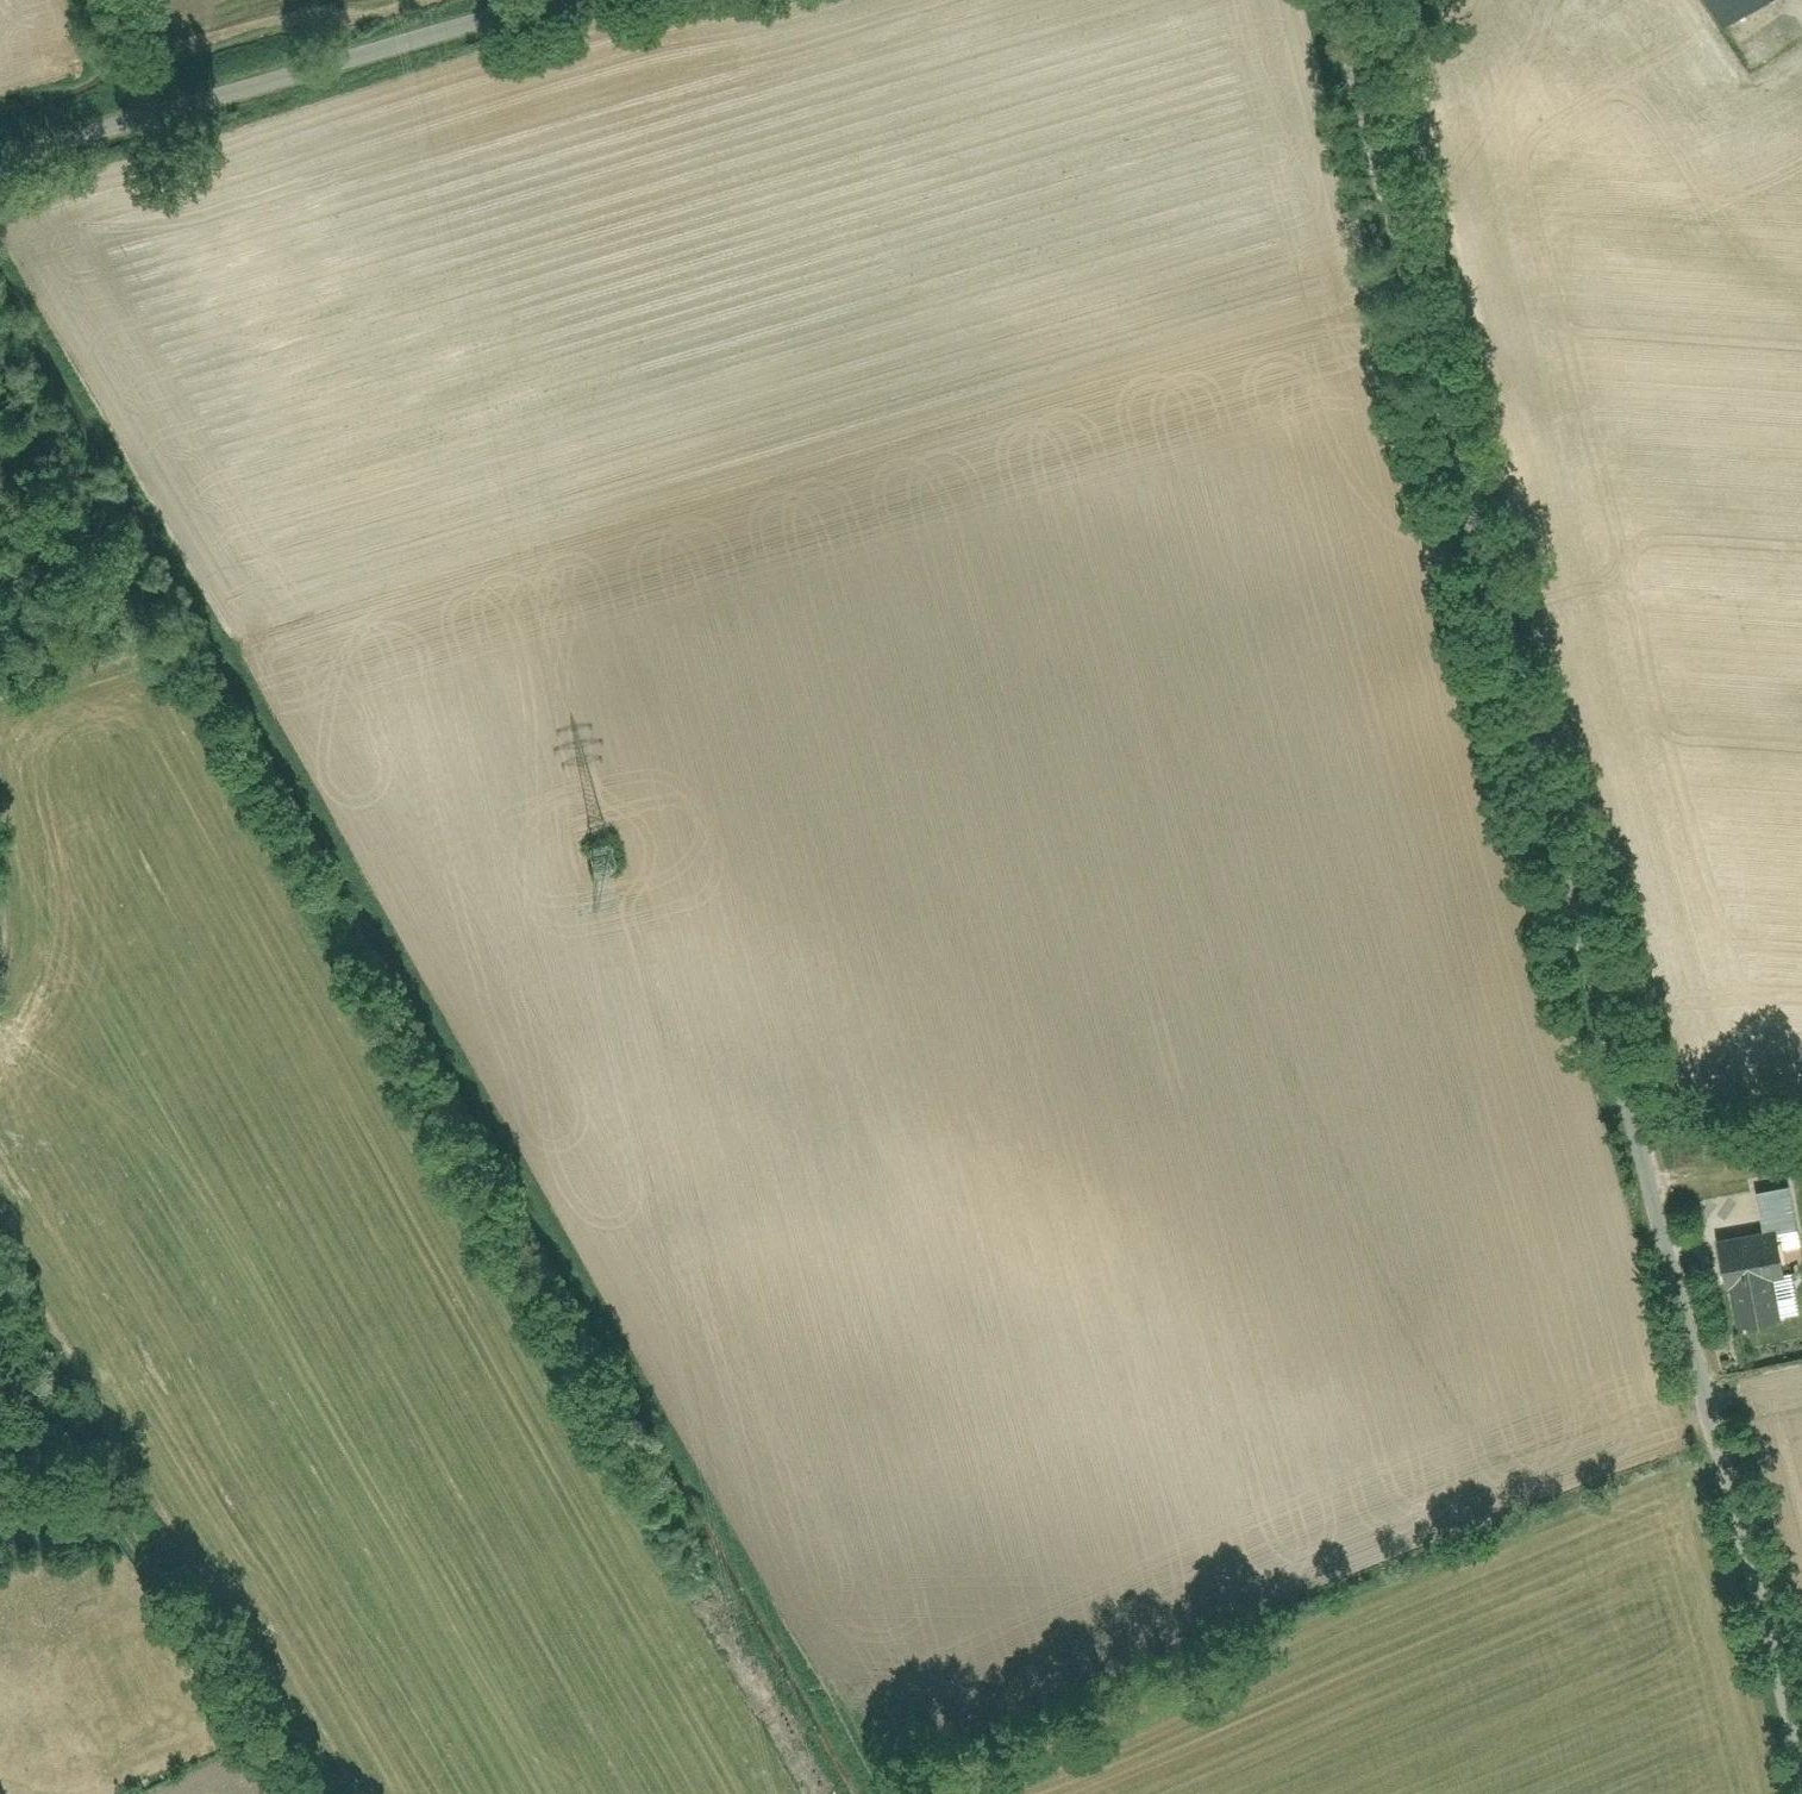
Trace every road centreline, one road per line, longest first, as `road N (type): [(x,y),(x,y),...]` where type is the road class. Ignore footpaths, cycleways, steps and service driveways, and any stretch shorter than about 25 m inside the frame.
road 1 (unclassified): [(1332,0),(1801,1744)]
road 2 (unclassified): [(0,144),(536,0)]
road 3 (track): [(201,1380),(0,1456)]

